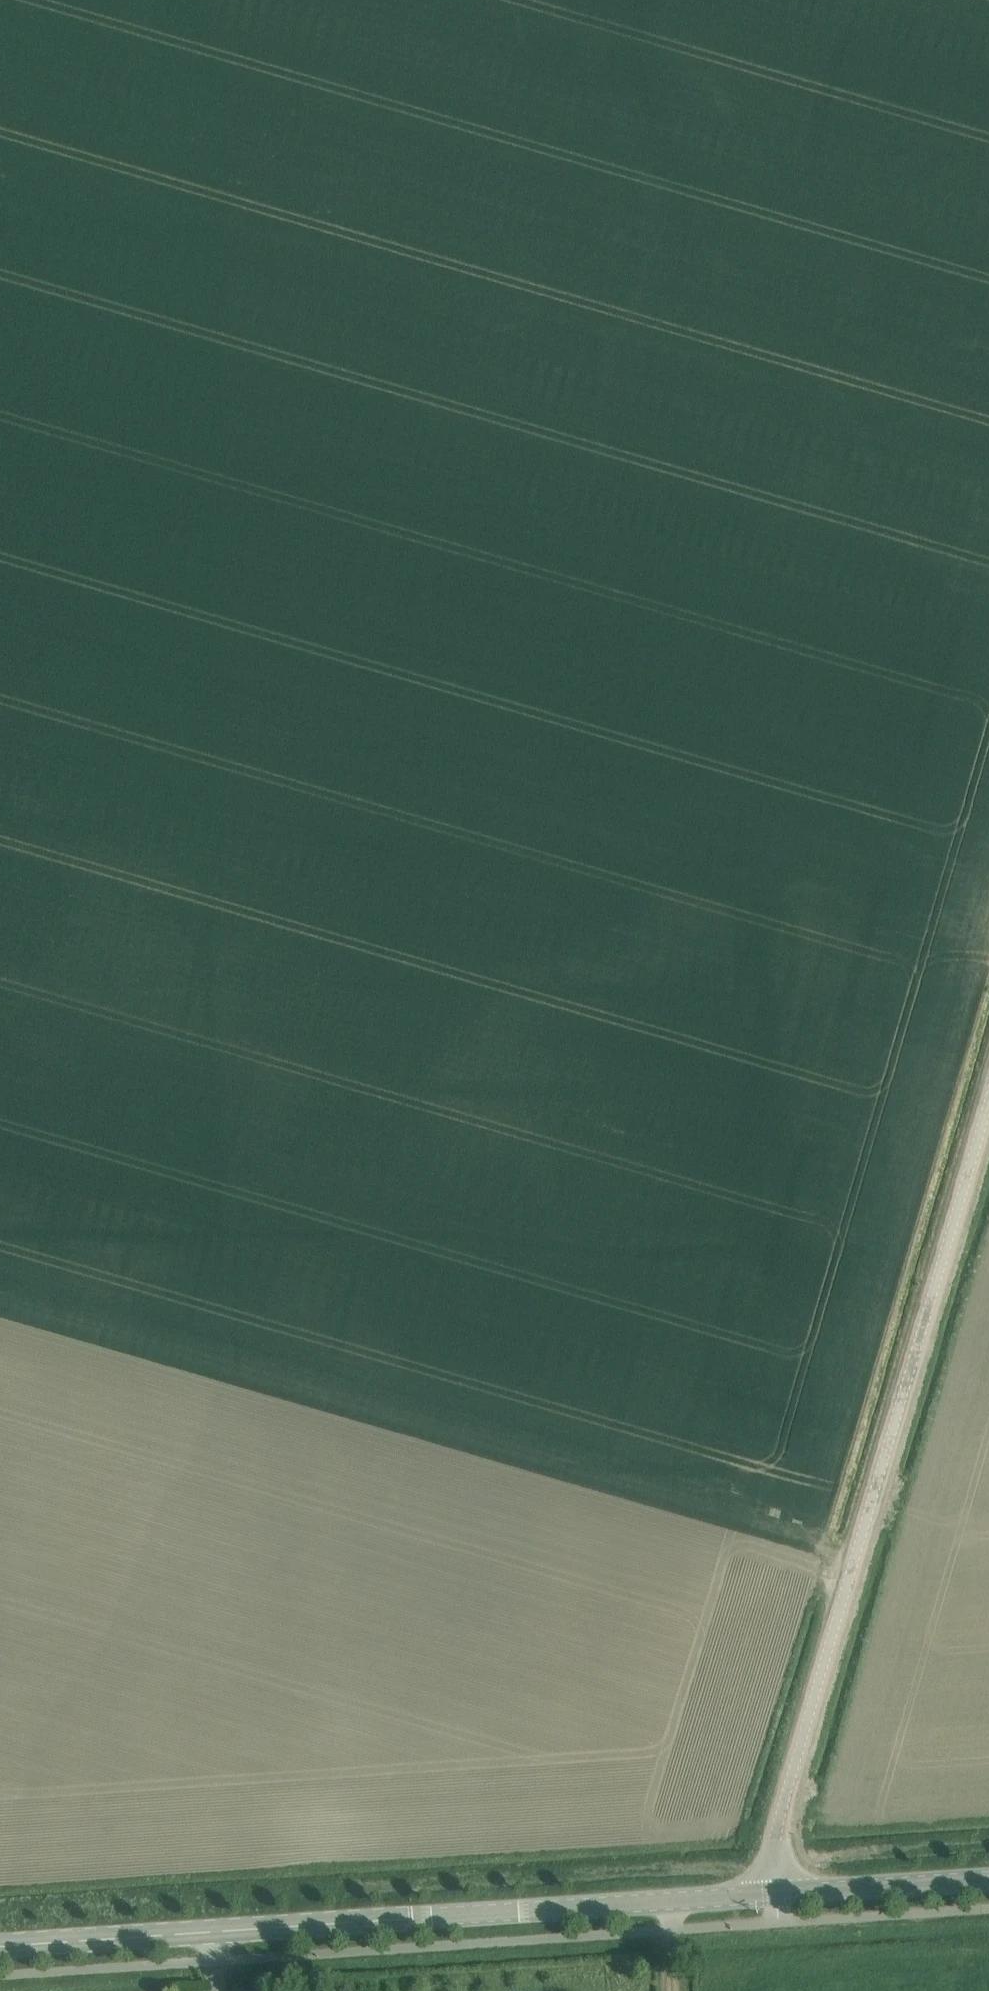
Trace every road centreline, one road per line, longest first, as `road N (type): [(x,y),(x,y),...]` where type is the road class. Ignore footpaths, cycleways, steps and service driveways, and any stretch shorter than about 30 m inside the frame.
road 1 (unclassified): [(774,1893),(775,1836),(988,1100)]
road 2 (secondary): [(774,1893),(0,1949)]
road 3 (secondary): [(988,1880),(774,1893)]

